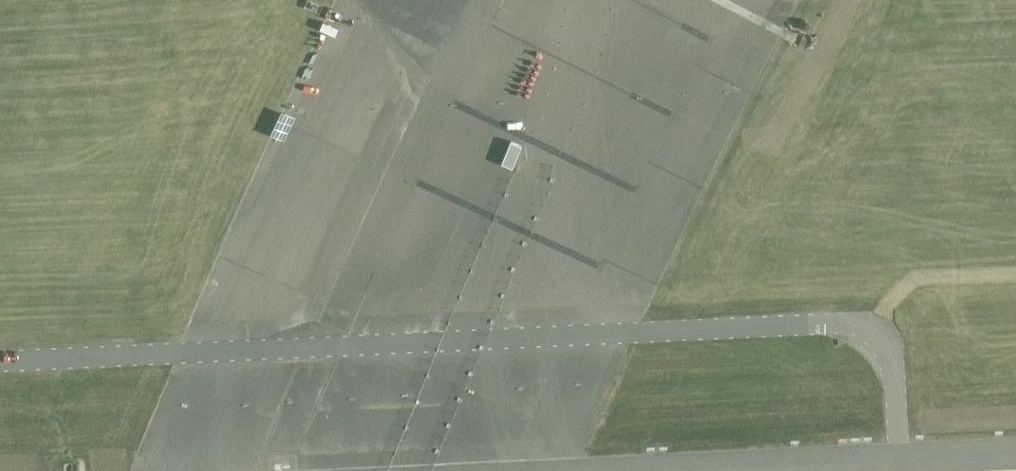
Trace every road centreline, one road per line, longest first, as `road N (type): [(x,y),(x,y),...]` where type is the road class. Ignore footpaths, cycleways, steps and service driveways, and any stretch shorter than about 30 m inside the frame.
road 1 (tertiary): [(560,470),(788,0)]
road 2 (trunk): [(384,0),(159,470)]
road 3 (motorway): [(455,0),(340,229),(233,470)]
road 4 (motorway): [(339,470),(558,0)]
road 5 (tertiary): [(672,0),(525,301),(455,470)]
road 6 (motorway): [(410,470),(626,0)]

